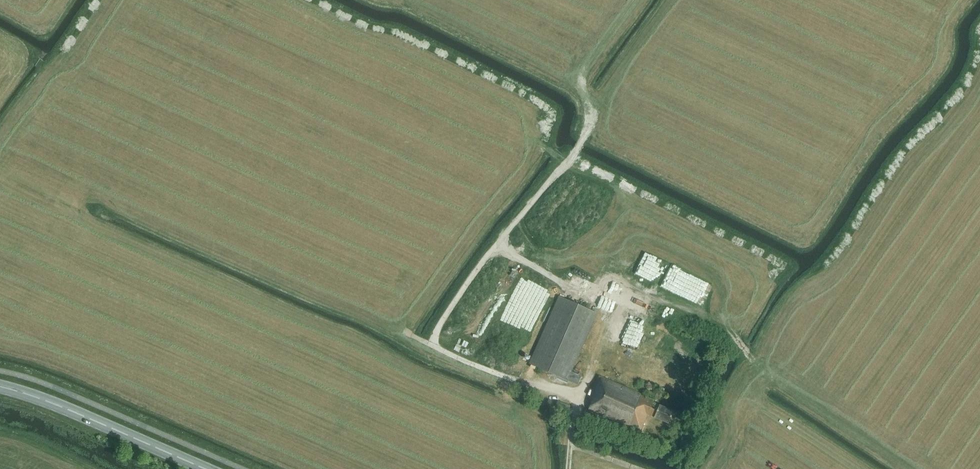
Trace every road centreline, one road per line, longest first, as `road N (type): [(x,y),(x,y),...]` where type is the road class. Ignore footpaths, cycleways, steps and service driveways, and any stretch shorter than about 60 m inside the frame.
road 1 (tertiary): [(205,468),(0,387)]

